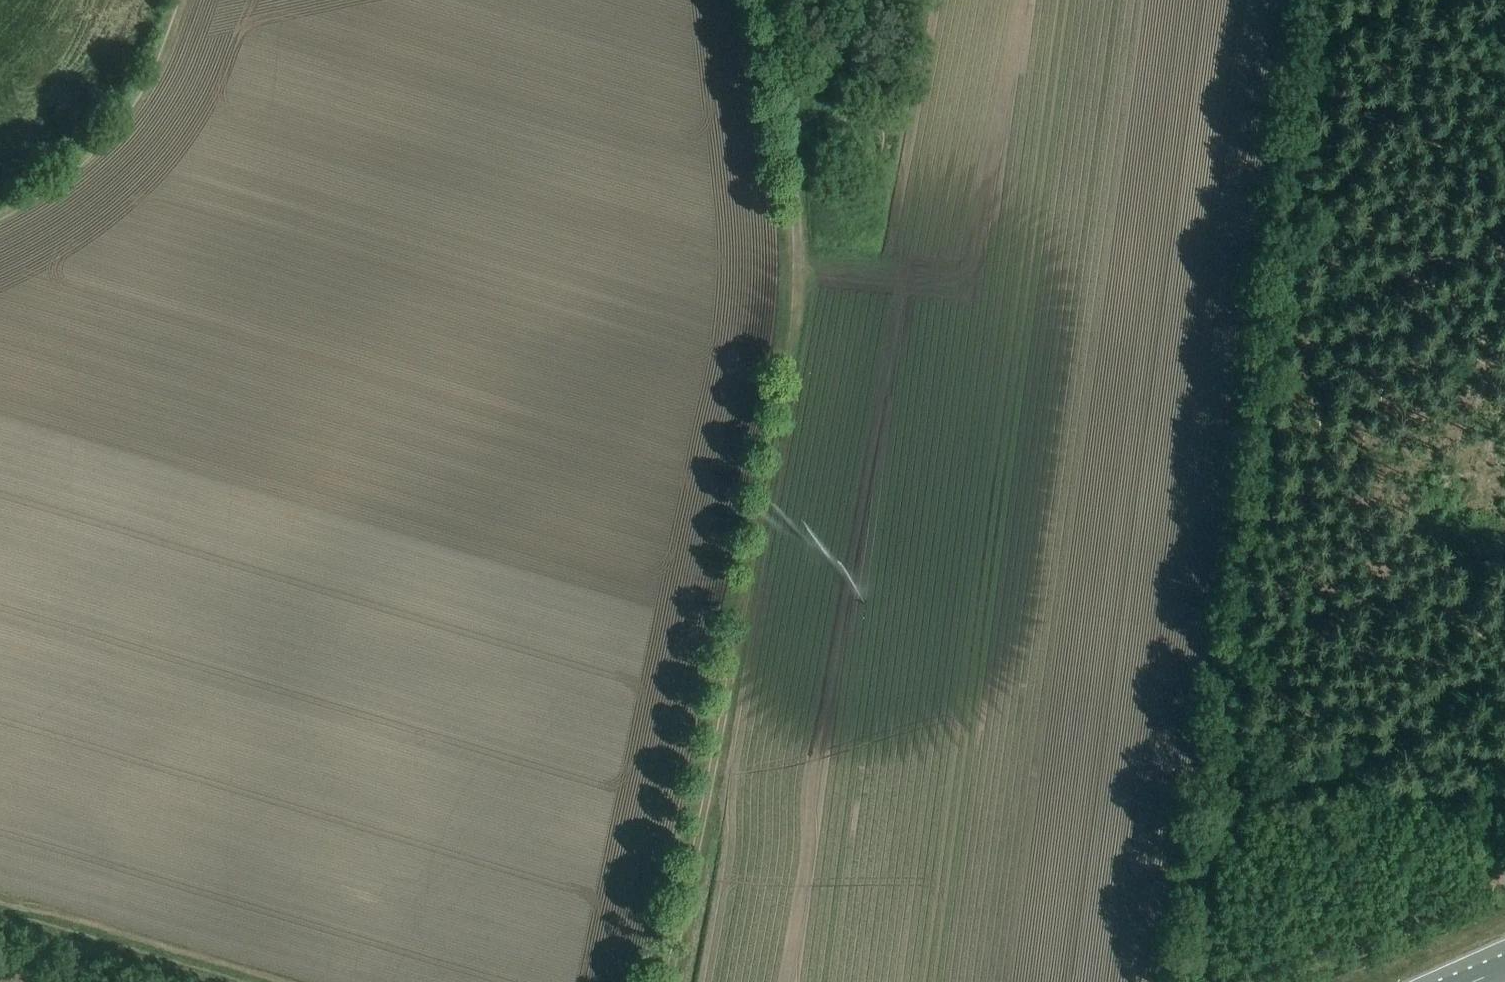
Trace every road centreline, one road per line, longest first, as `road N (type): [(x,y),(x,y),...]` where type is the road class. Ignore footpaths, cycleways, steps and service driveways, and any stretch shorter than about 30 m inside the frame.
road 1 (track): [(775,21),(798,272),(792,343),(664,981)]
road 2 (track): [(0,219),(102,146),(141,93),(178,0)]
road 3 (track): [(0,902),(270,981)]

